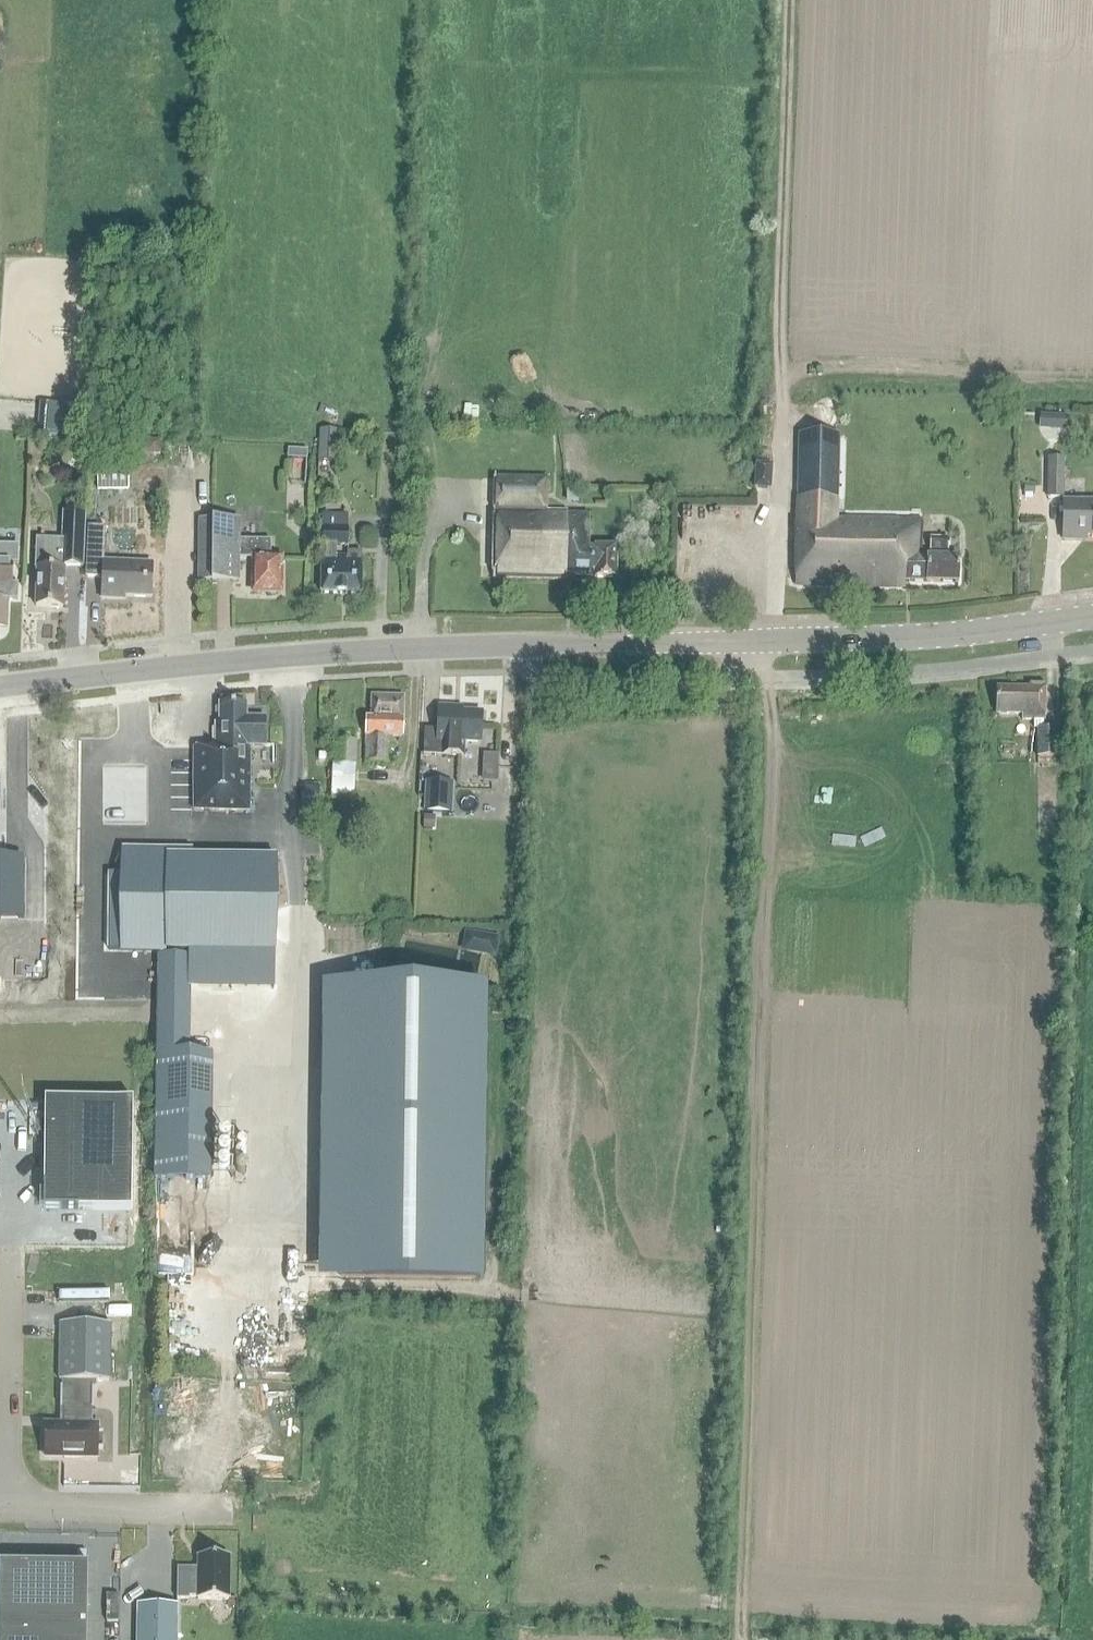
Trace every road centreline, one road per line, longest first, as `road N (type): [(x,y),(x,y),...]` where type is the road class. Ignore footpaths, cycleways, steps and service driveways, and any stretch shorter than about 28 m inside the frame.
road 1 (tertiary): [(0,688),(392,651),(917,639),(1092,619)]
road 2 (track): [(769,675),(739,1639)]
road 3 (track): [(781,417),(792,0)]
road 4 (track): [(782,371),(1092,378)]
road 5 (unclassified): [(6,1514),(12,1254)]
road 6 (unclassified): [(228,1517),(6,1514)]

